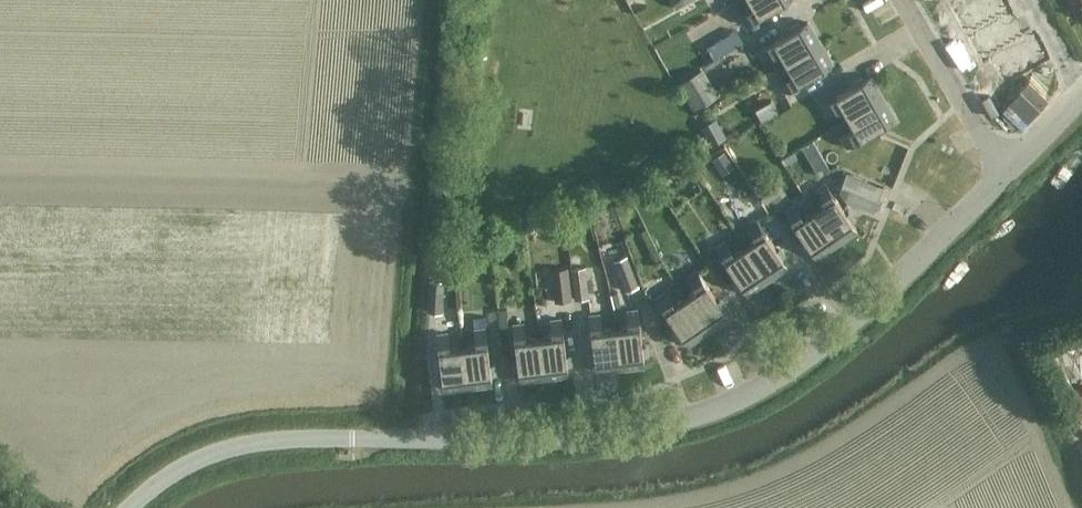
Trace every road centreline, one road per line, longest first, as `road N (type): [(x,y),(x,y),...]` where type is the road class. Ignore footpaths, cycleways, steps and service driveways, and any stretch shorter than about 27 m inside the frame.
road 1 (unclassified): [(127,507),(175,469),(248,442),(554,434),(713,409),(816,349),(1003,173)]
road 2 (residential): [(1003,173),(902,0)]

